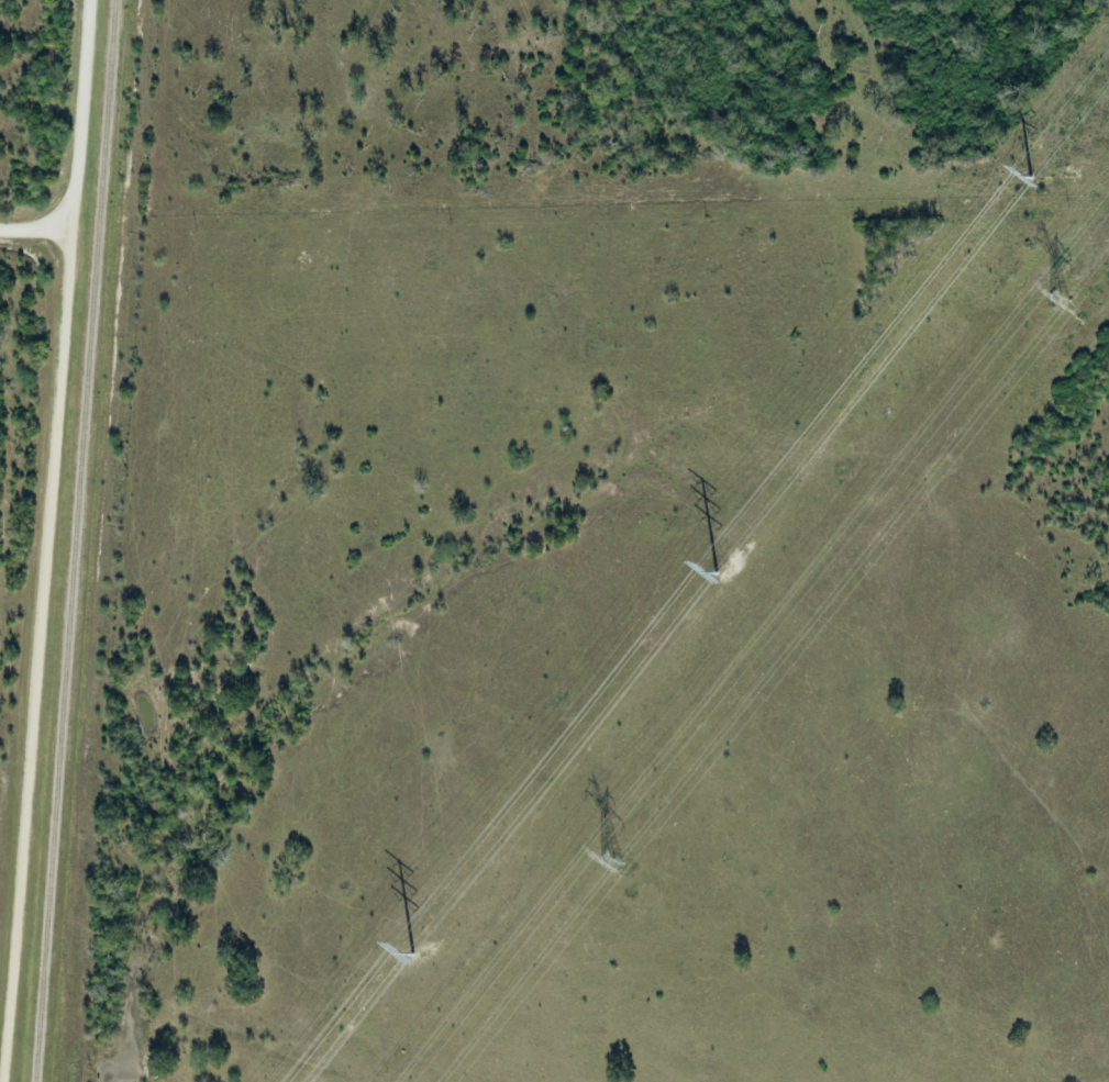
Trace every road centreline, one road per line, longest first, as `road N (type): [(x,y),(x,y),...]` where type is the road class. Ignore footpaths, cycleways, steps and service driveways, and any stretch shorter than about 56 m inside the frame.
road 1 (residential): [(4,1081),(86,0)]

